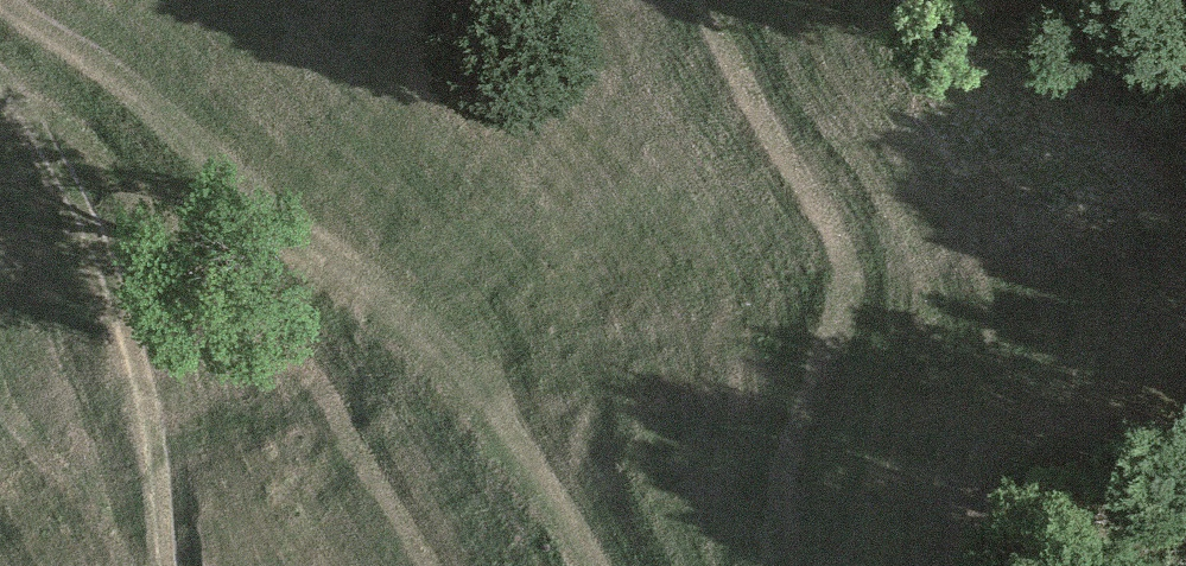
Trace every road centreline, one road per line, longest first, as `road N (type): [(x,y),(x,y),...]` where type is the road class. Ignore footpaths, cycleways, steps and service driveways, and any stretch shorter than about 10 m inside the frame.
road 1 (track): [(6,0),(183,138),(456,374),(593,565)]
road 2 (track): [(778,565),(788,478),(844,290),(842,261),(813,193),(731,66),(707,0)]
road 3 (track): [(166,565),(159,482),(110,284),(50,155),(0,84)]
road 4 (track): [(1006,0),(1155,147),(1185,201)]

